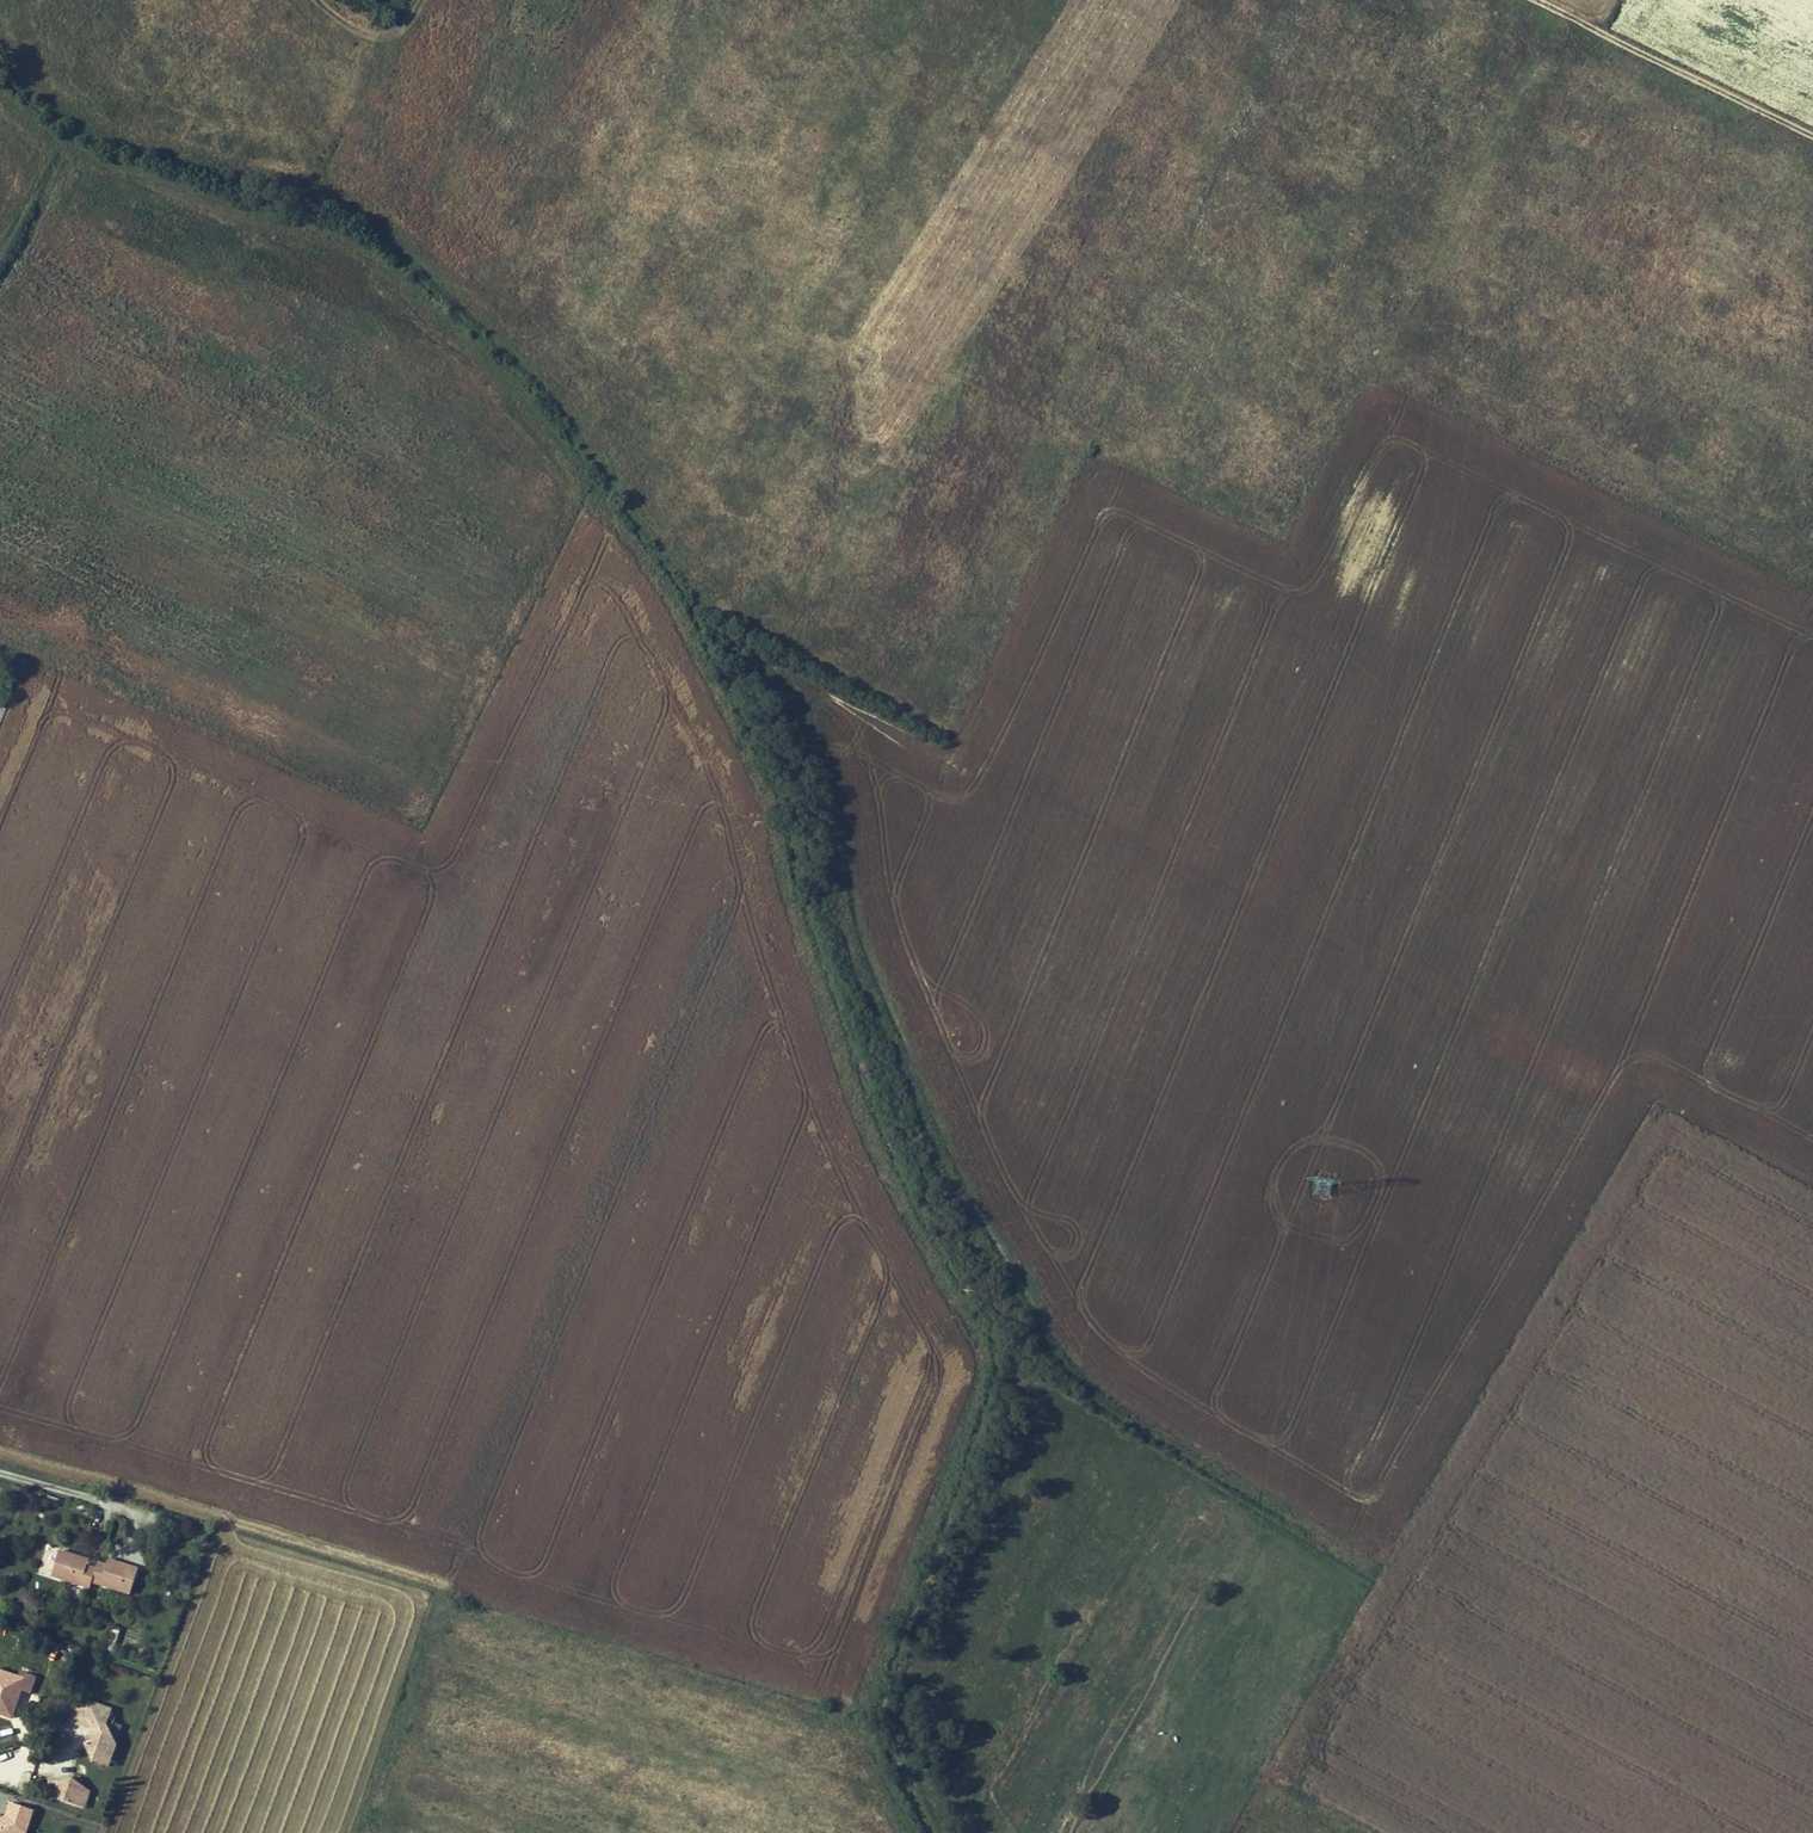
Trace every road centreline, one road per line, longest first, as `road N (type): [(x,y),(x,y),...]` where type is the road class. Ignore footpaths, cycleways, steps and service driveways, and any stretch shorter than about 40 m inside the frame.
road 1 (track): [(1812,128),(1524,0)]

